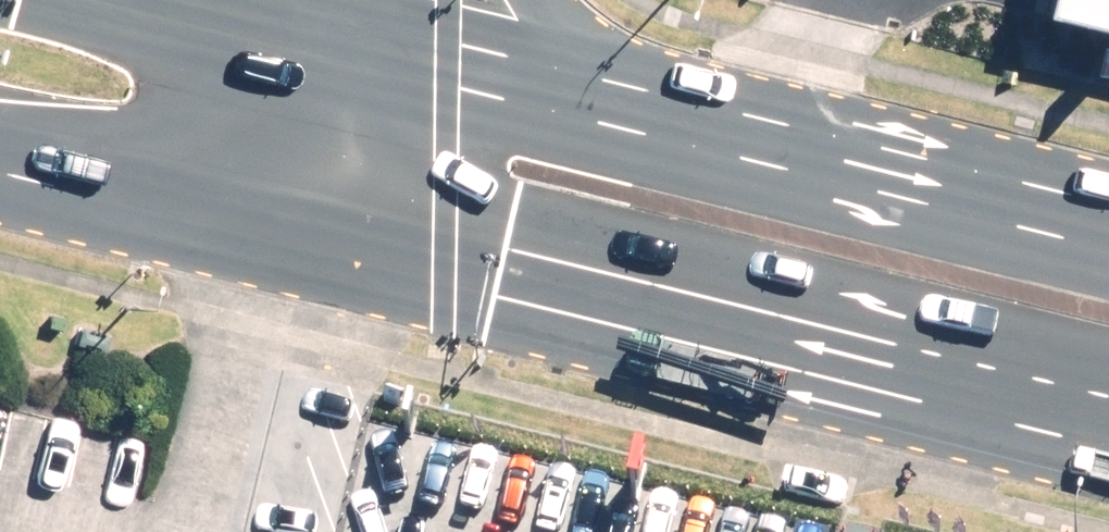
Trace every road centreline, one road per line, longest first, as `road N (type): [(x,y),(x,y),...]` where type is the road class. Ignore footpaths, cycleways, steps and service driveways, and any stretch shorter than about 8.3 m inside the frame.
road 1 (primary): [(1108,446),(246,231)]
road 2 (primary): [(629,115),(1108,228)]
road 3 (primary): [(296,33),(629,115)]
road 4 (primary): [(246,231),(0,171)]
road 5 (tertiary): [(246,231),(296,33)]
road 6 (primary): [(548,0),(629,115)]
road 7 (primary): [(162,0),(296,33)]

